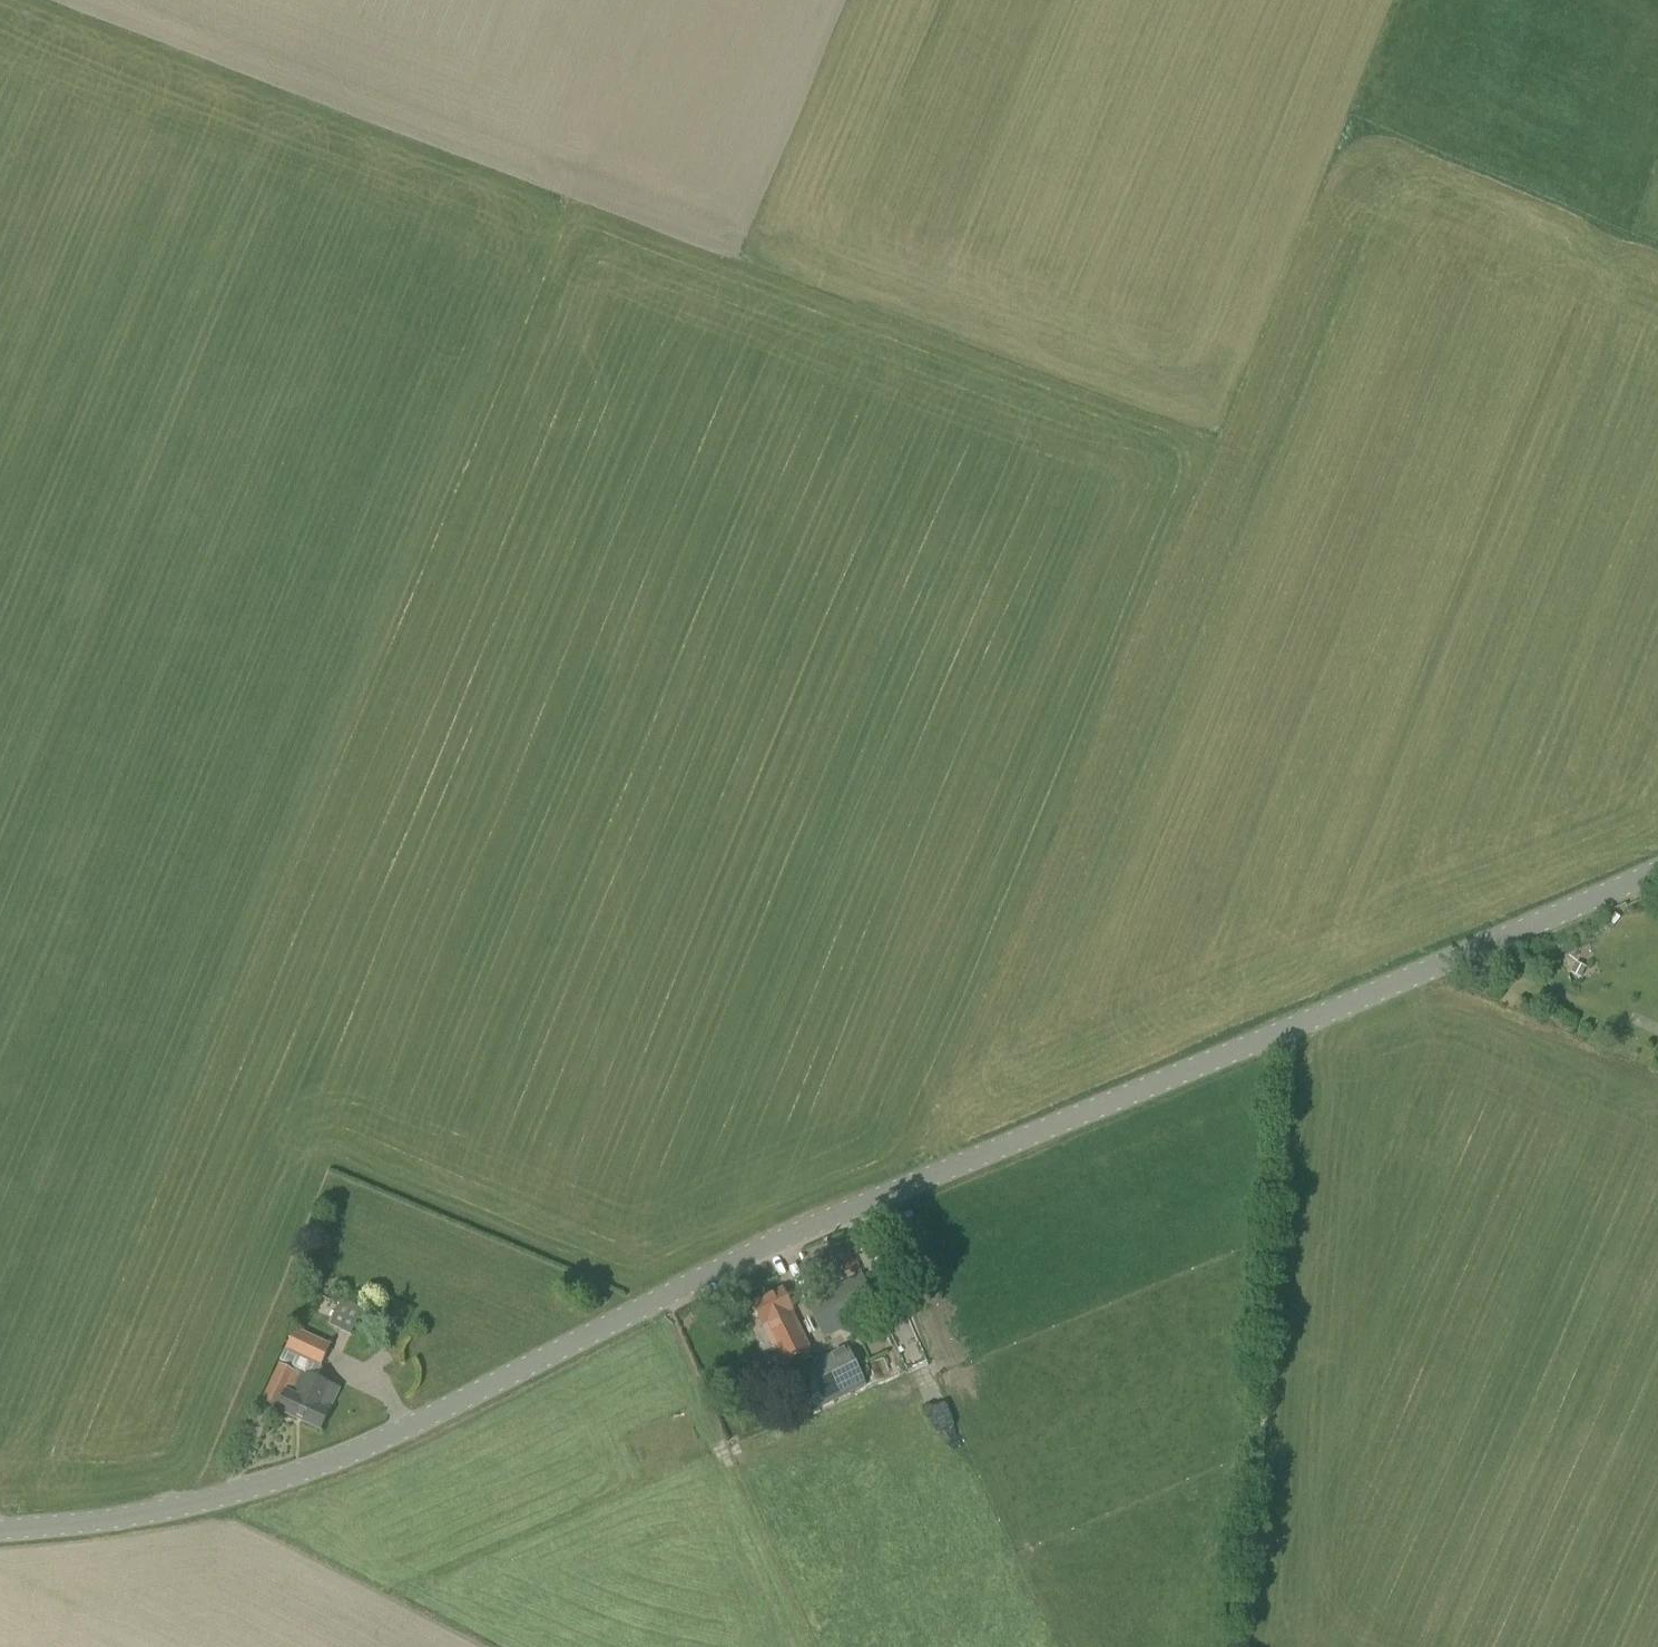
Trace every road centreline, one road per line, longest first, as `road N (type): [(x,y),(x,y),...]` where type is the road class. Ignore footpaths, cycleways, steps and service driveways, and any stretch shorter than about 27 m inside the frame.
road 1 (tertiary): [(0,1536),(203,1508),(359,1454),(801,1233),(1657,868)]

